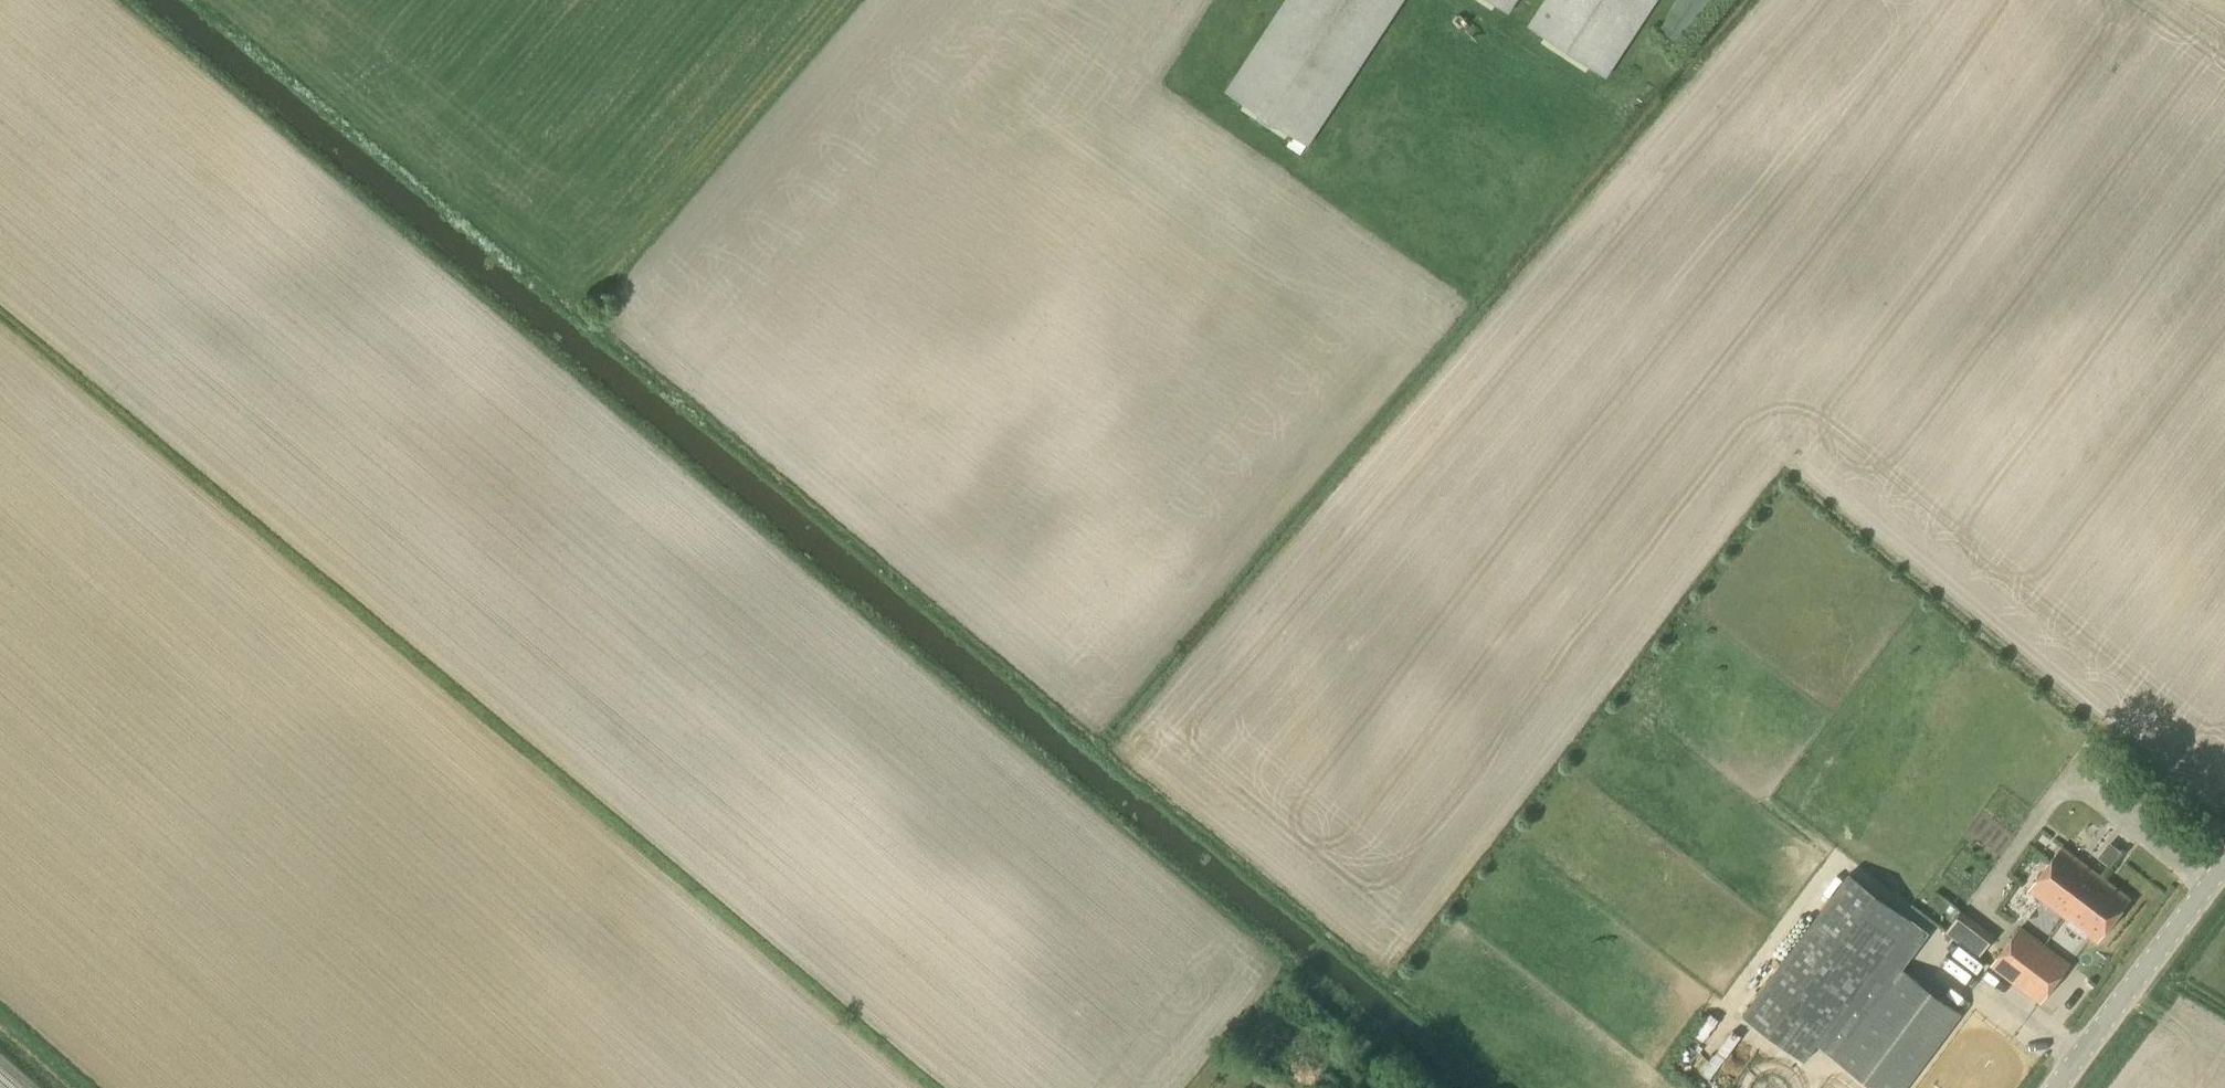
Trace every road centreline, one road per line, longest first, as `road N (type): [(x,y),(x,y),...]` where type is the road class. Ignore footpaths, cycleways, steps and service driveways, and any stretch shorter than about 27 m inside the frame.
road 1 (unclassified): [(2054,1087),(2224,860)]

